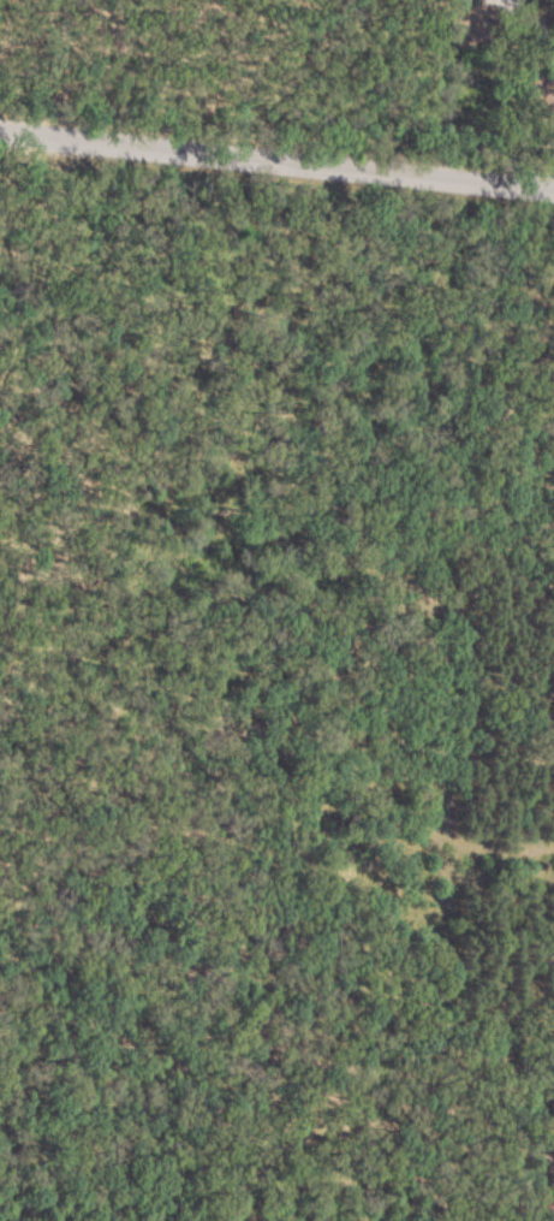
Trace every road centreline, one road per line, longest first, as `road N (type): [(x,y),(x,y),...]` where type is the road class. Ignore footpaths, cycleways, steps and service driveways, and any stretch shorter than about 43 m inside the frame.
road 1 (residential): [(0,119),(553,181)]

